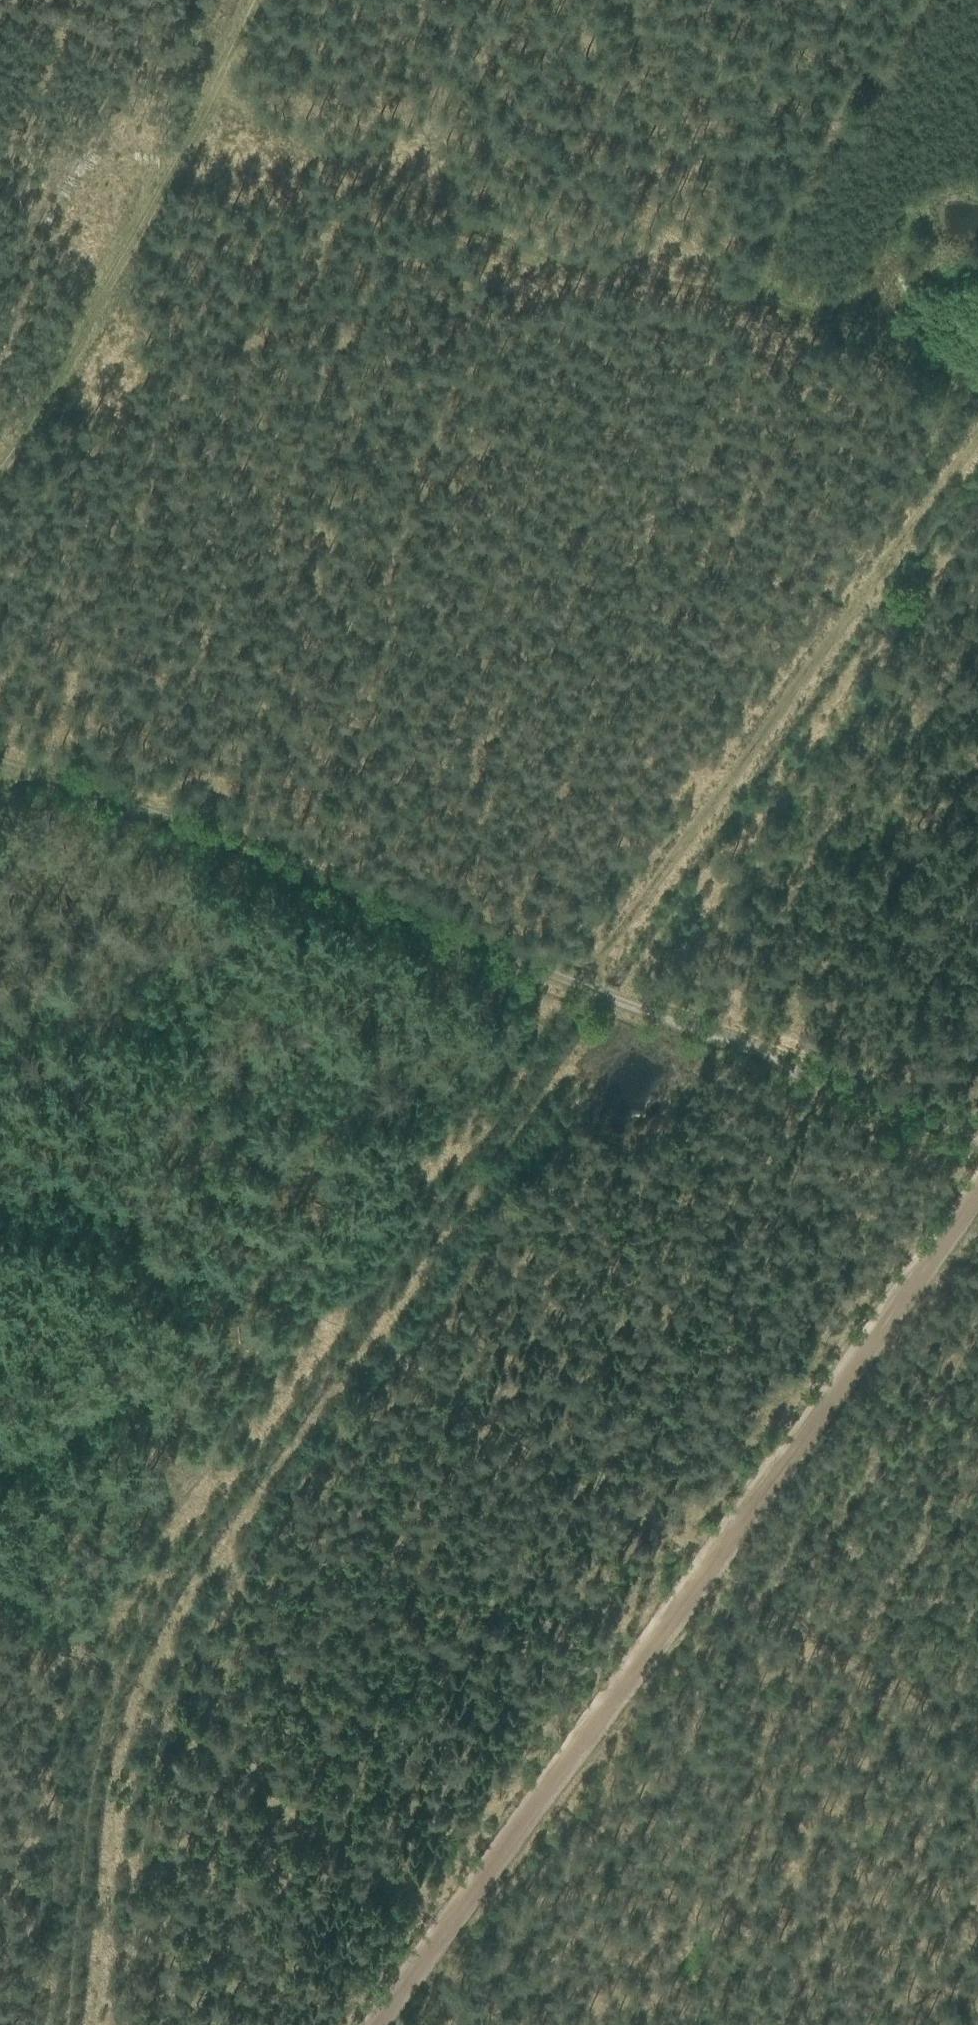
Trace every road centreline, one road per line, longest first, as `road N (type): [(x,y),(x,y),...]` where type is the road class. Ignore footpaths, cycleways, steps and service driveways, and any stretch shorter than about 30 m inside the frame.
road 1 (track): [(977,1197),(382,2024)]
road 2 (track): [(259,0),(0,494)]

